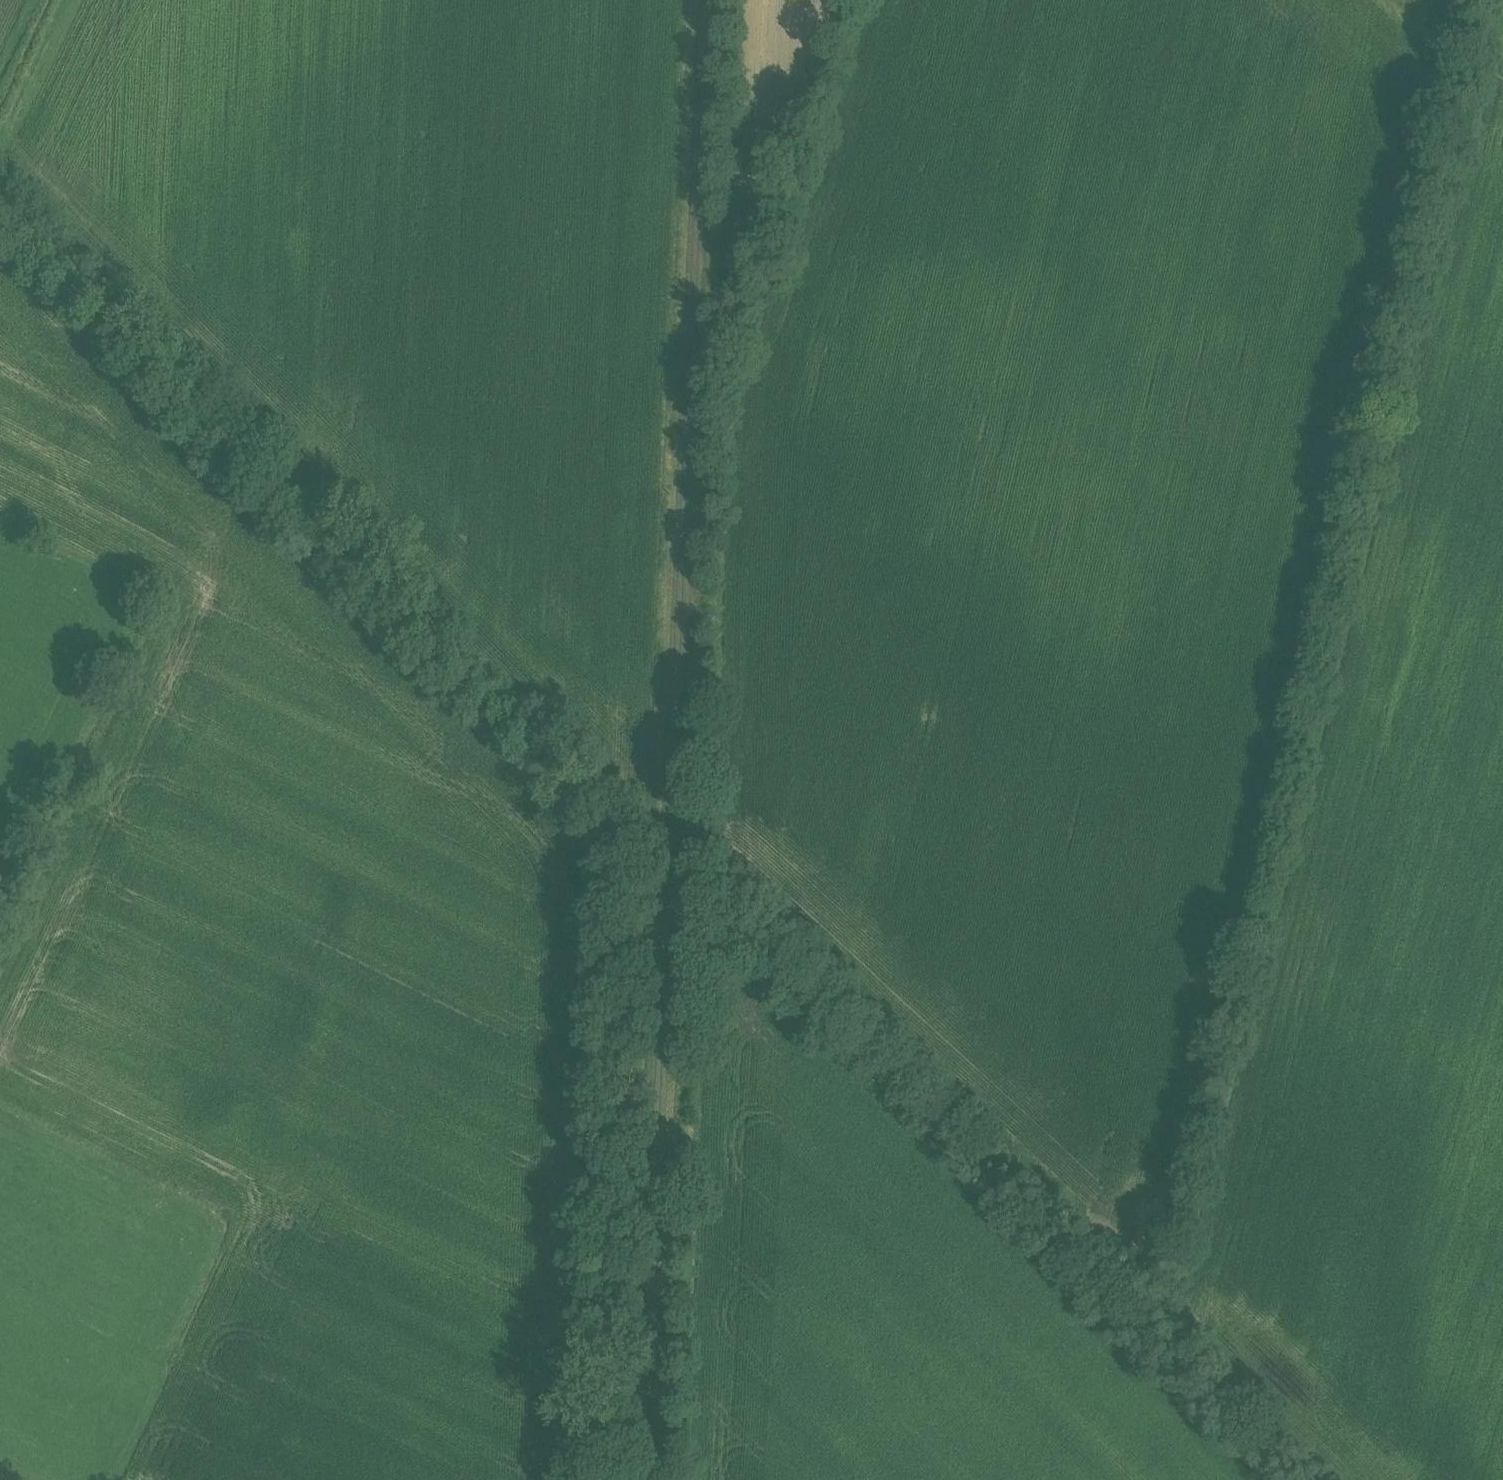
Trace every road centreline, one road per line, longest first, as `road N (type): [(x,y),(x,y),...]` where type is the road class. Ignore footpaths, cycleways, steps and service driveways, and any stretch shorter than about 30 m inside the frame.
road 1 (track): [(606,1479),(605,1160),(623,902),(591,821),(357,563),(0,209)]

